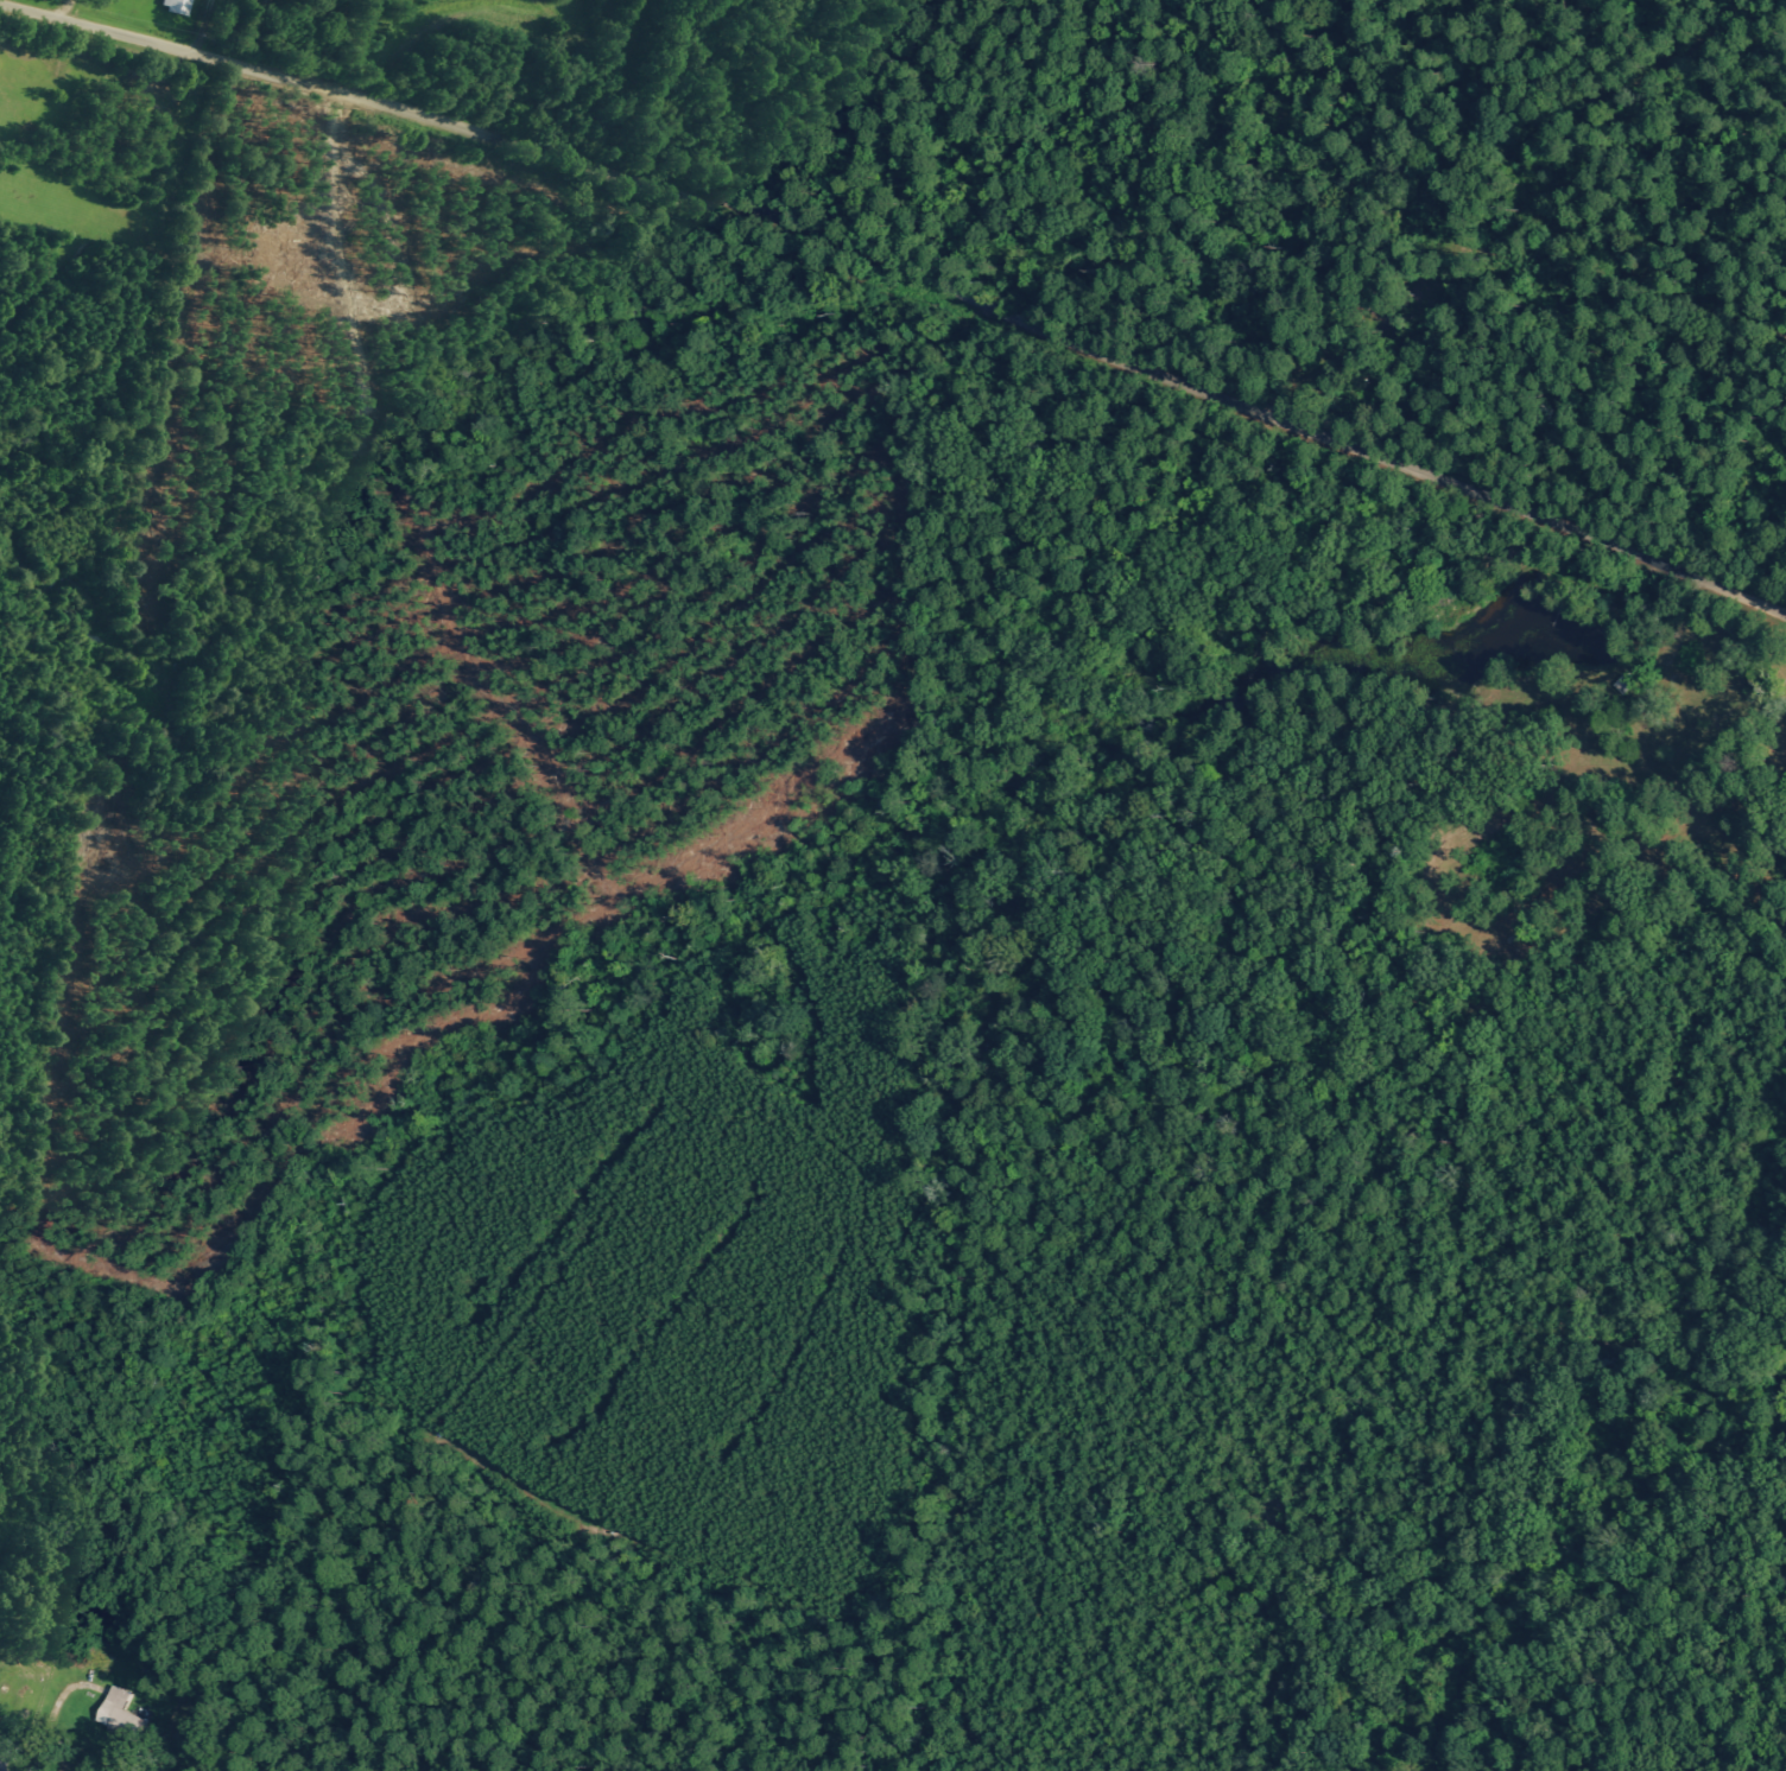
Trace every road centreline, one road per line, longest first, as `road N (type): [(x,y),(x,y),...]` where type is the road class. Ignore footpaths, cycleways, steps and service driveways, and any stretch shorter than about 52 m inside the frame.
road 1 (residential): [(1785,629),(1109,368),(432,132),(0,23)]

